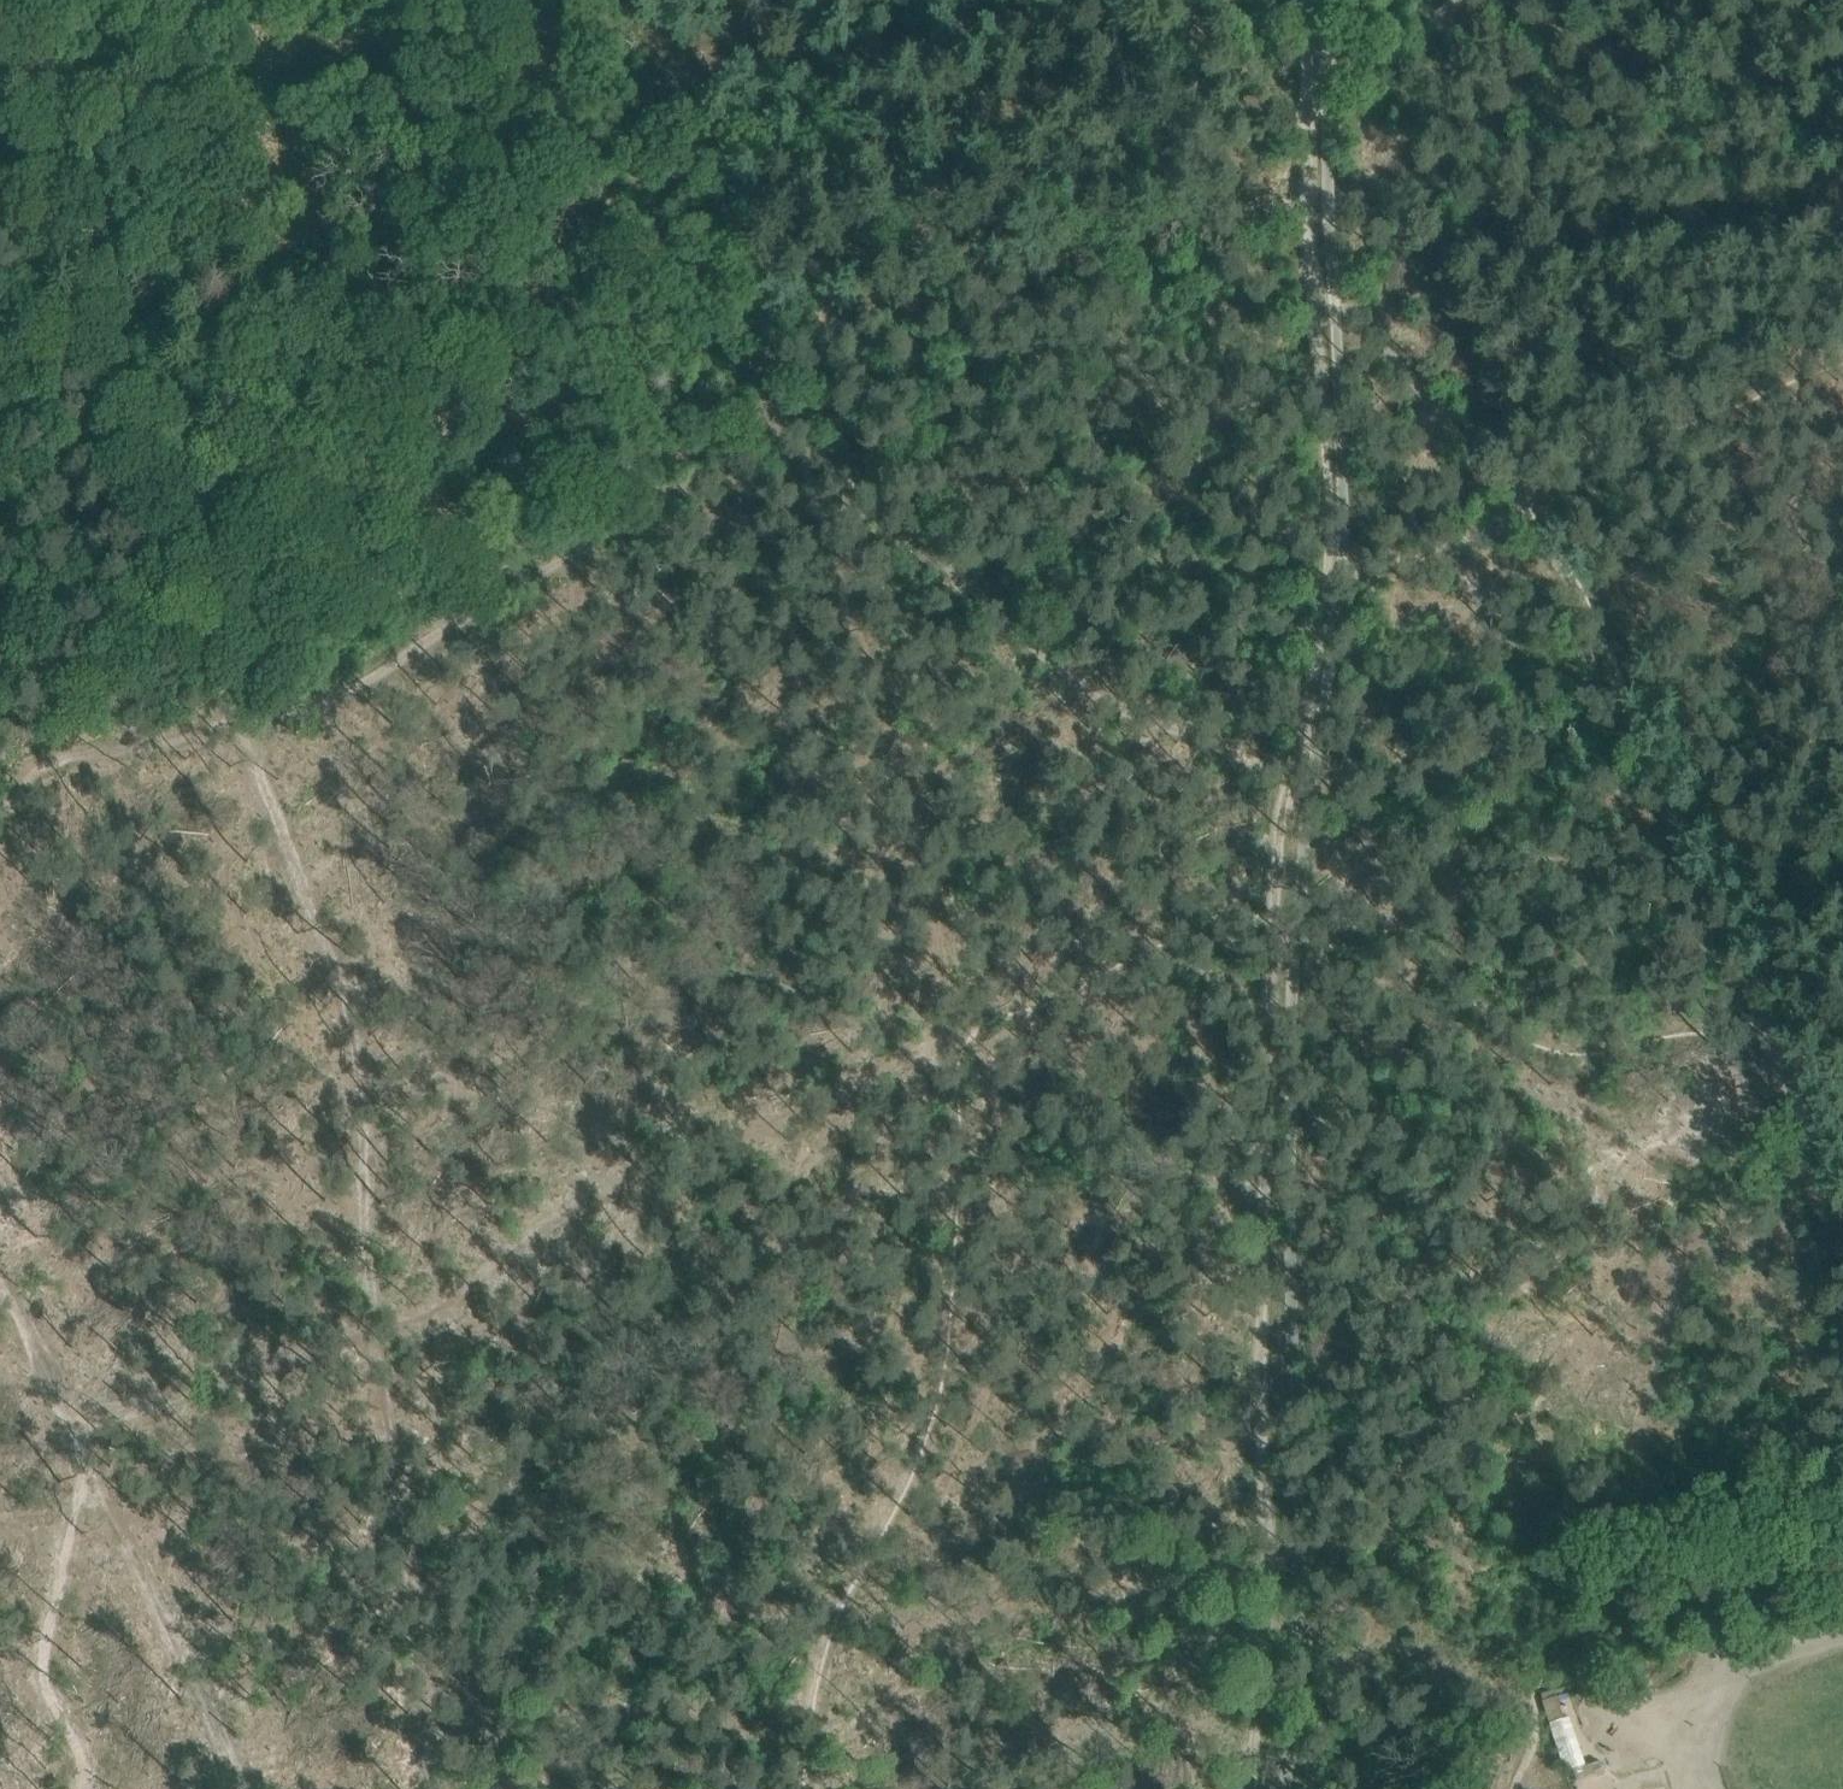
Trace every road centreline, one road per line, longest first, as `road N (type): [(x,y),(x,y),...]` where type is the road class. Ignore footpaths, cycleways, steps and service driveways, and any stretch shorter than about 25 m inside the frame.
road 1 (track): [(1282,939),(1289,820),(1324,566),(1298,0)]
road 2 (track): [(1262,1788),(1272,1543),(1263,1286),(1282,939)]

